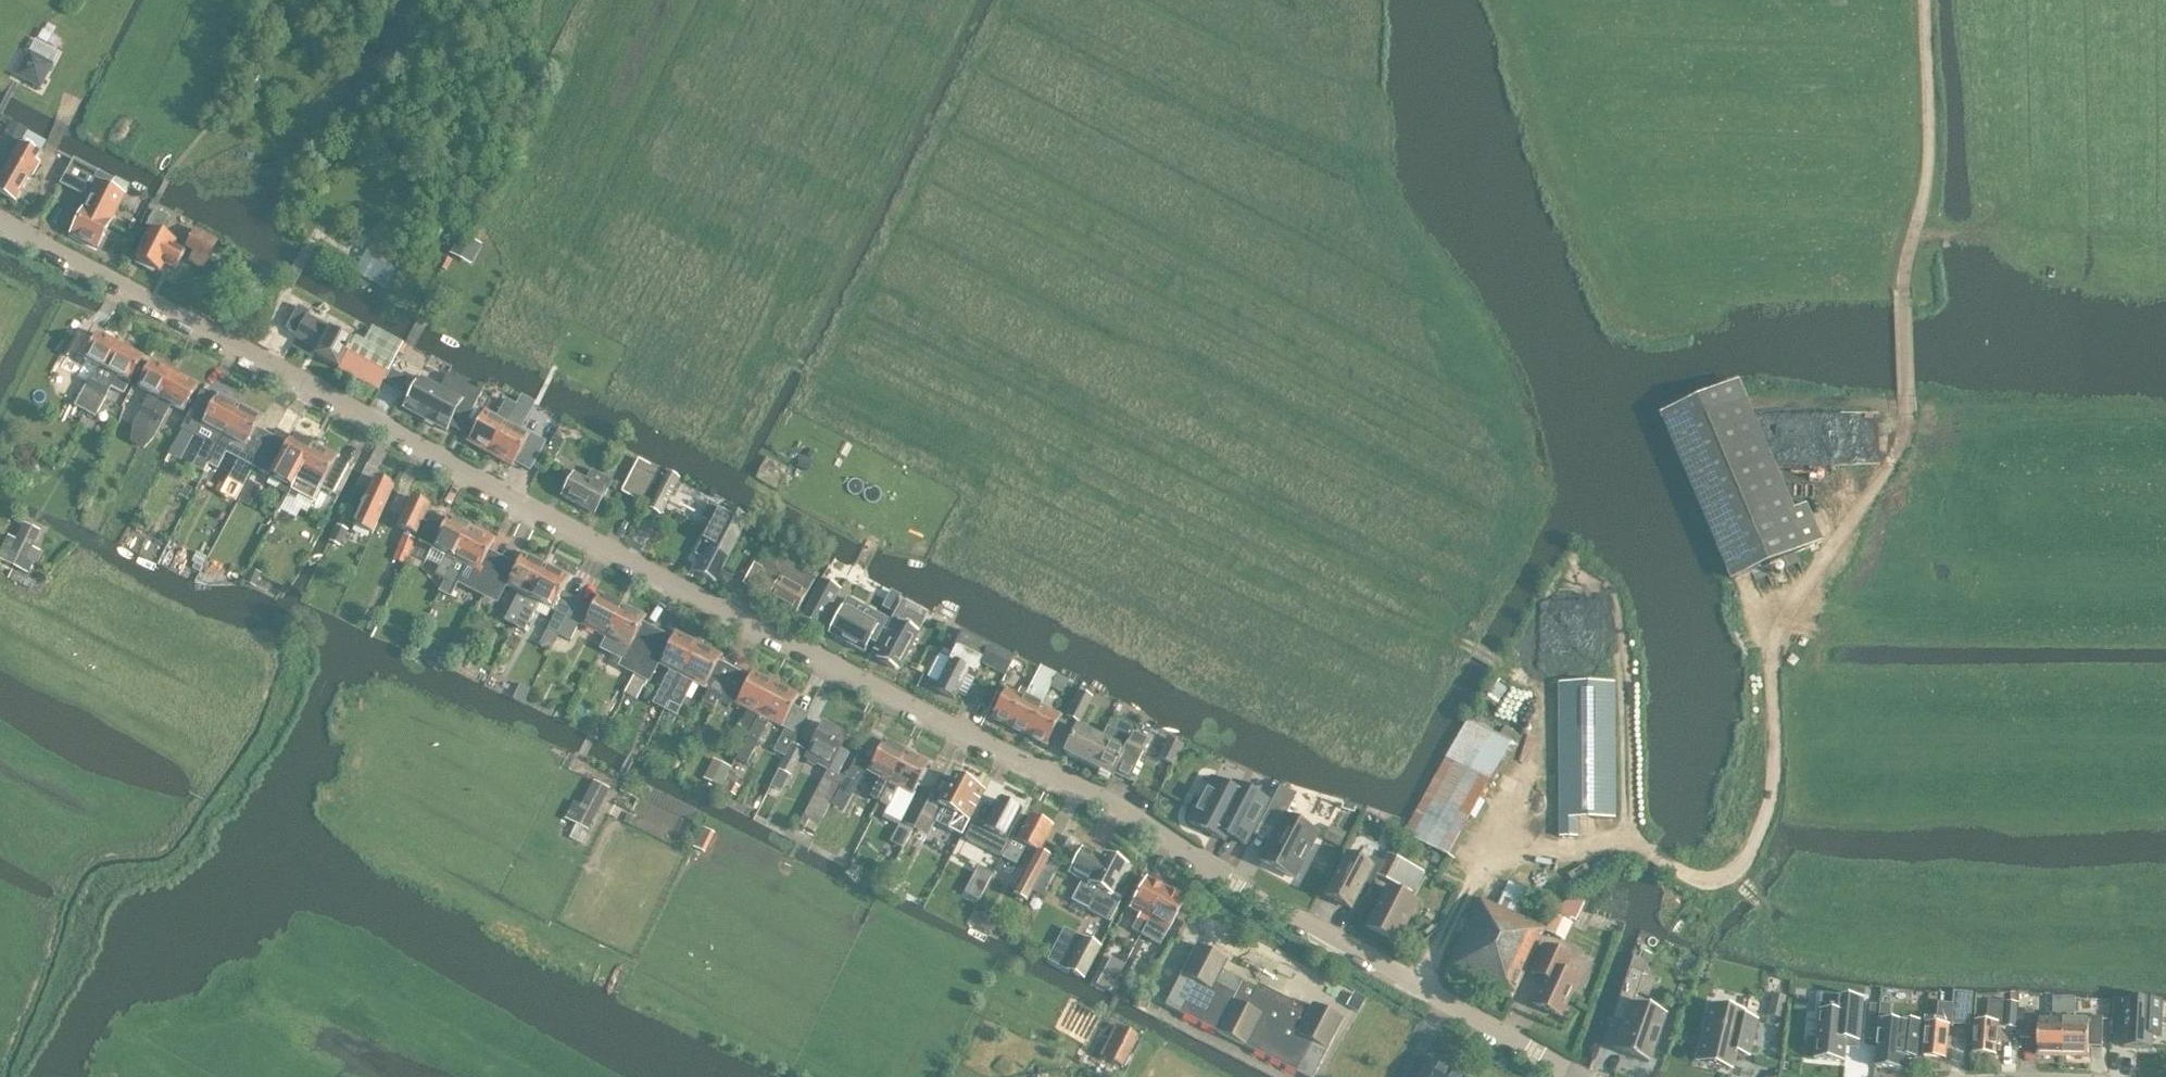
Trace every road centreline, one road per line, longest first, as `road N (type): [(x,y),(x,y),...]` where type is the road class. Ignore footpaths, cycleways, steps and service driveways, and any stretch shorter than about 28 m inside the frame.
road 1 (residential): [(1577,1076),(1092,798),(598,545),(225,335),(108,281),(0,214)]
road 2 (track): [(1415,987),(1480,871),(1515,854),(1633,839),(1695,879),(1722,878),(1746,865),(1761,841),(1776,804),(1785,619),(1907,433),(1904,285),(1934,144),(1927,0)]

